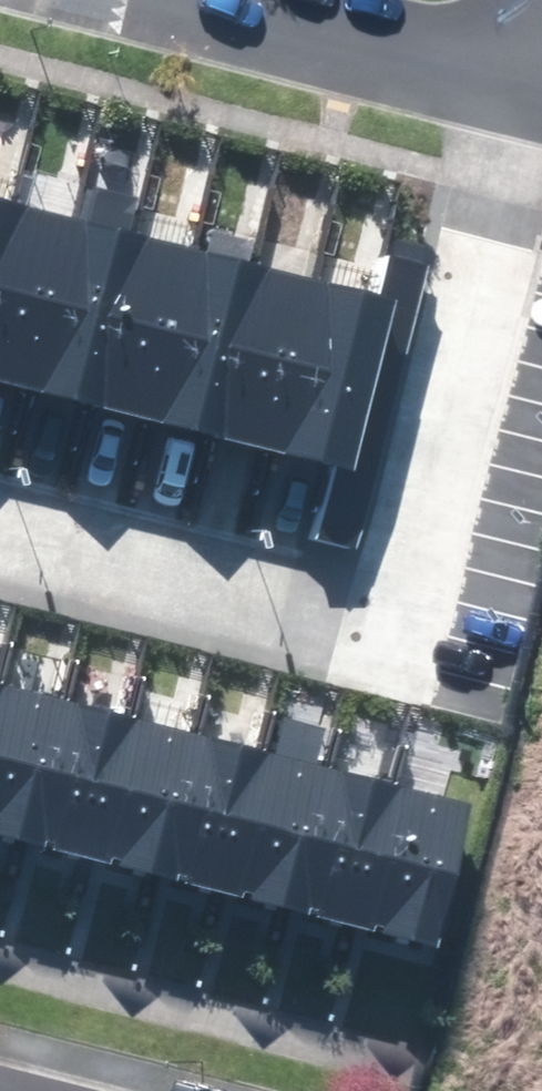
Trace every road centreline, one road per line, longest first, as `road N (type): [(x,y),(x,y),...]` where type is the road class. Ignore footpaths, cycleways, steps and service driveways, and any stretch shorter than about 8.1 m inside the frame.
road 1 (residential): [(506,89),(379,637),(0,539)]
road 2 (residential): [(156,0),(506,89)]

